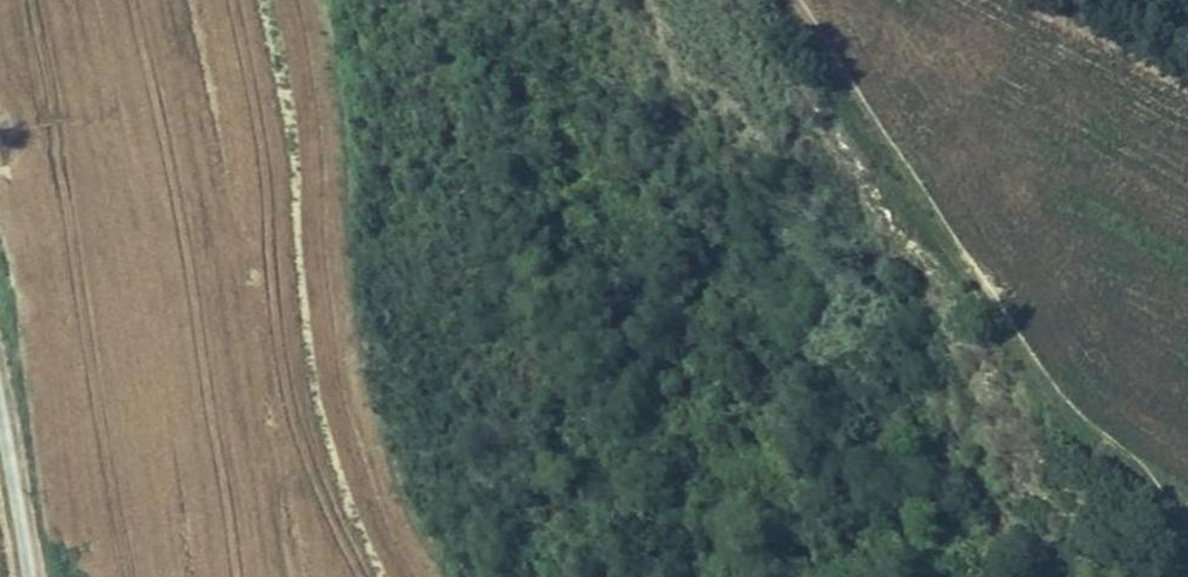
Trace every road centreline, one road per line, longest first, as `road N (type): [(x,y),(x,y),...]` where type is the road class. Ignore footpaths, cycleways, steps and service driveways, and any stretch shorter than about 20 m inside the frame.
road 1 (unclassified): [(0,424),(25,576)]

